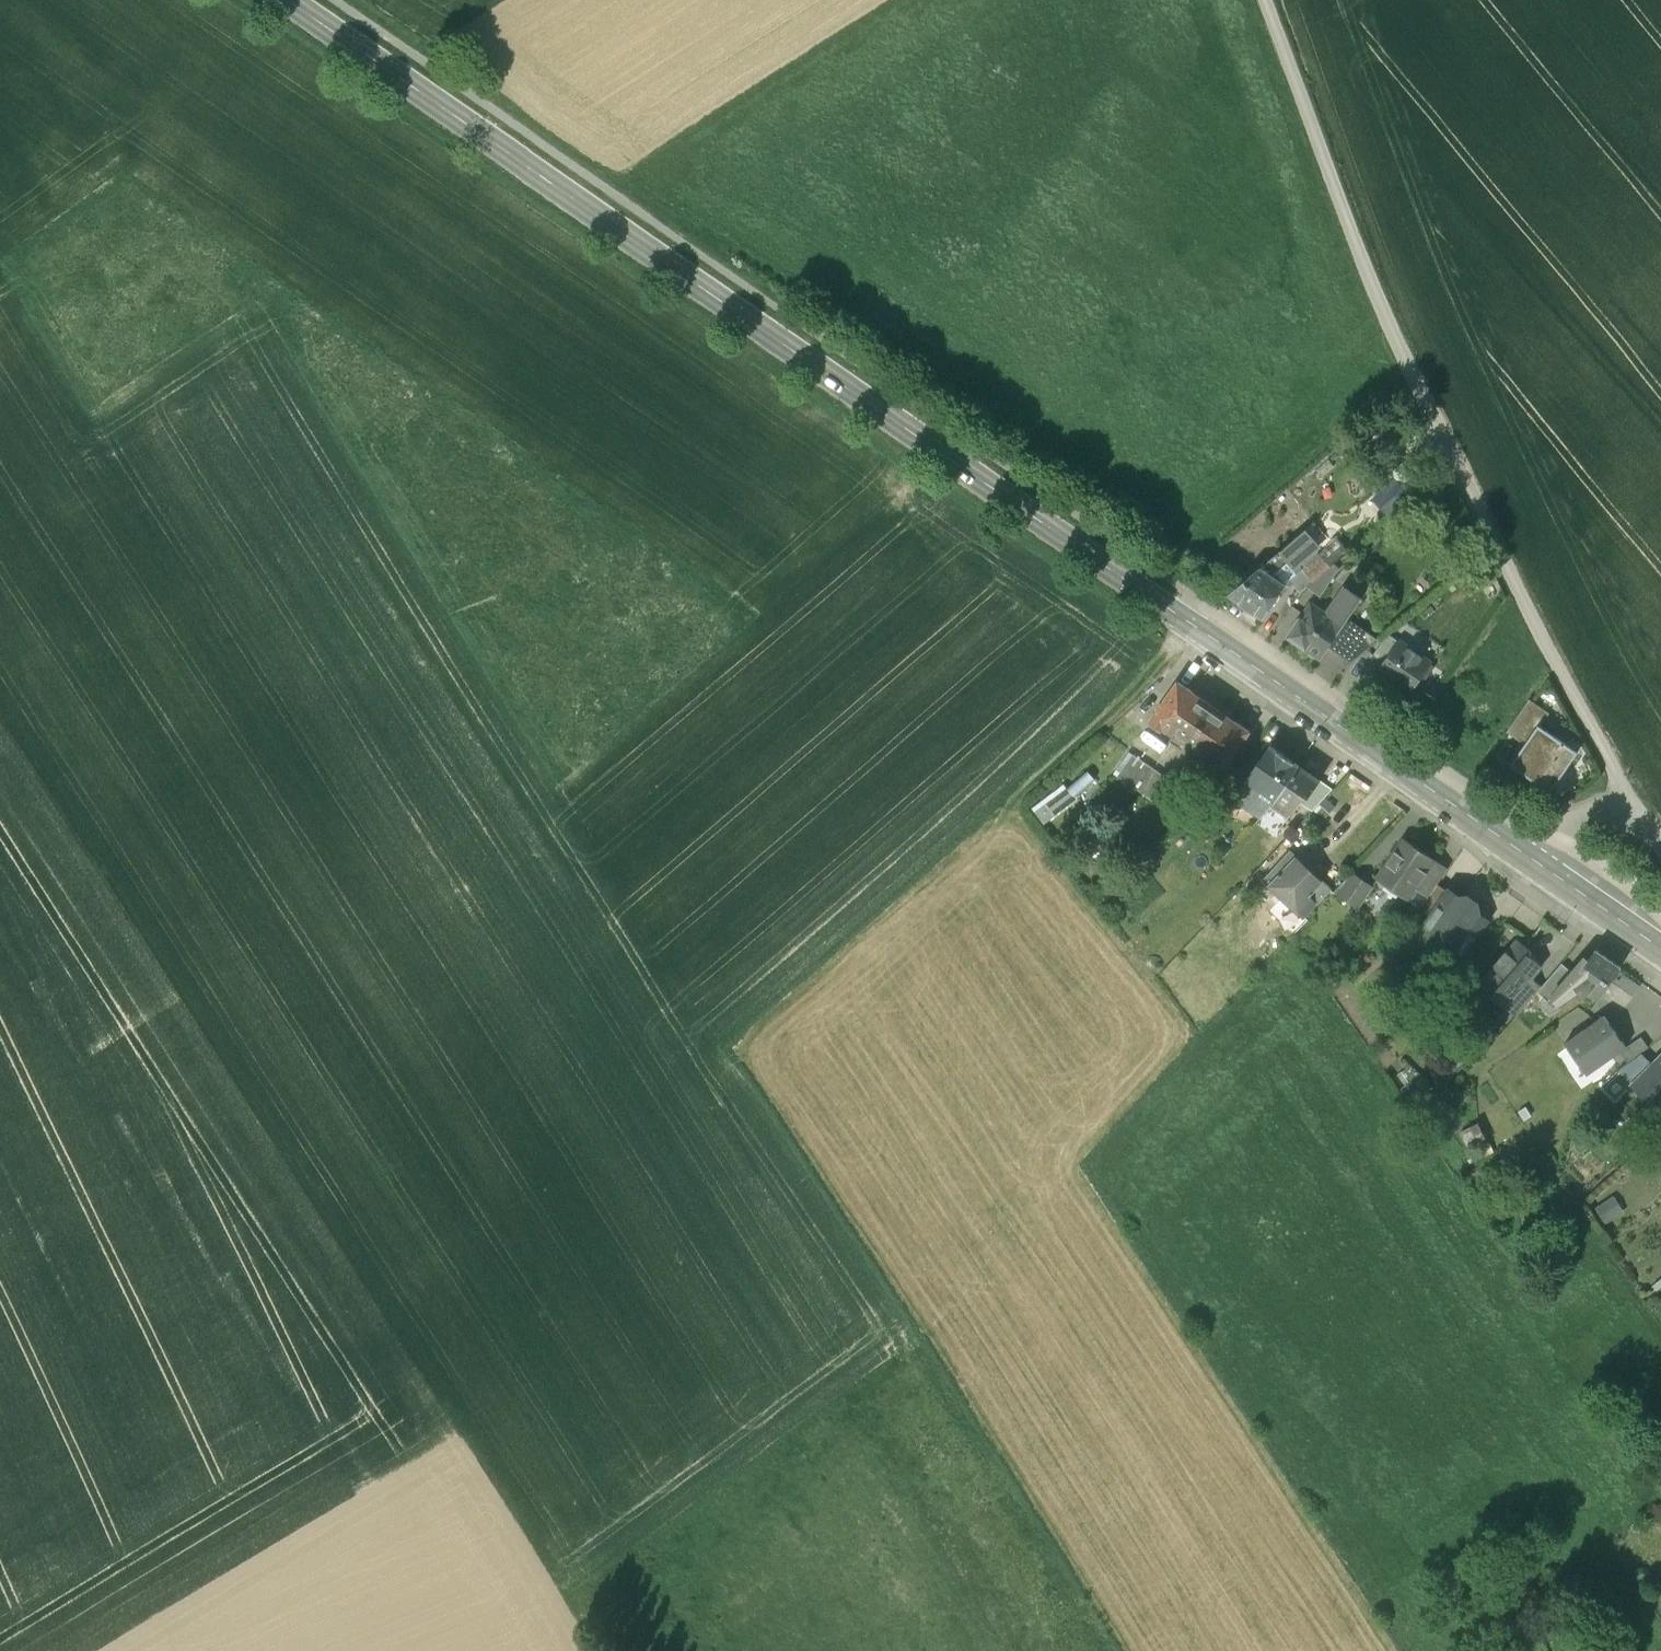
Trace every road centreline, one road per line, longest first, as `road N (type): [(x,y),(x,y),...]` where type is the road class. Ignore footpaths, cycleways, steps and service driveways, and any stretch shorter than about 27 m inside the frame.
road 1 (secondary): [(287,0),(1660,949)]

